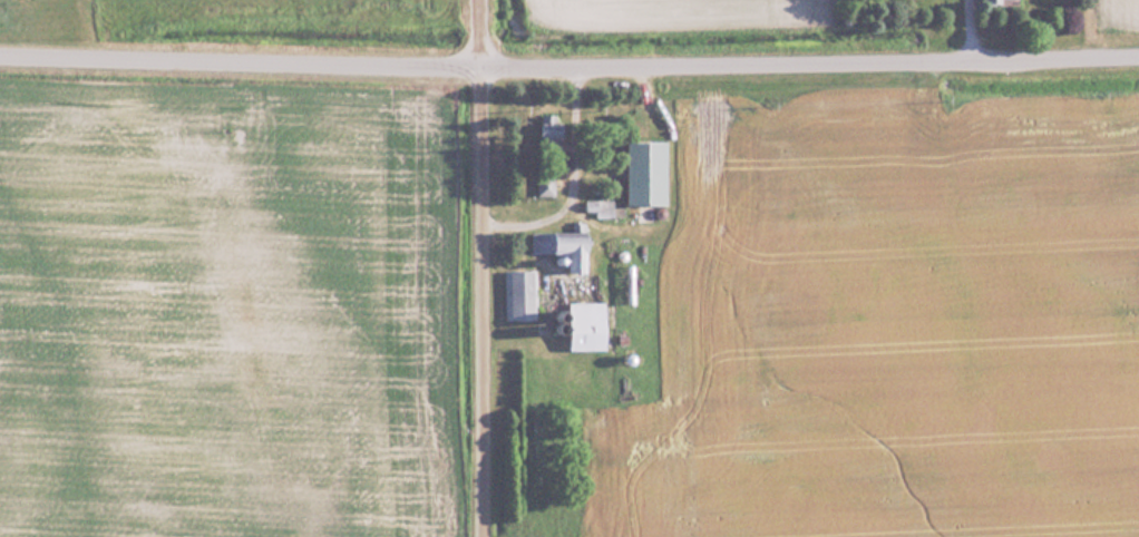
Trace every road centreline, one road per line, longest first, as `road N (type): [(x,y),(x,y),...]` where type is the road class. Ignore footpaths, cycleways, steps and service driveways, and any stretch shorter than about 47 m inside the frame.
road 1 (residential): [(0,57),(485,70),(1138,60)]
road 2 (residential): [(485,536),(485,70)]

